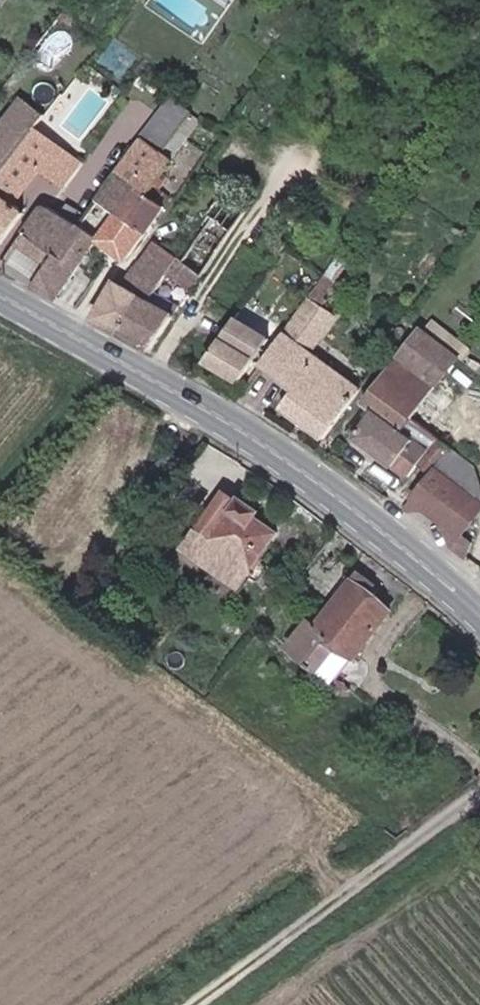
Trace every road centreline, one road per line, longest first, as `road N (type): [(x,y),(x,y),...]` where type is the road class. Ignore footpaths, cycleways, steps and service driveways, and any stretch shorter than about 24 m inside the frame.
road 1 (primary): [(469,607),(283,462),(138,374)]
road 2 (primary): [(0,296),(138,374)]

